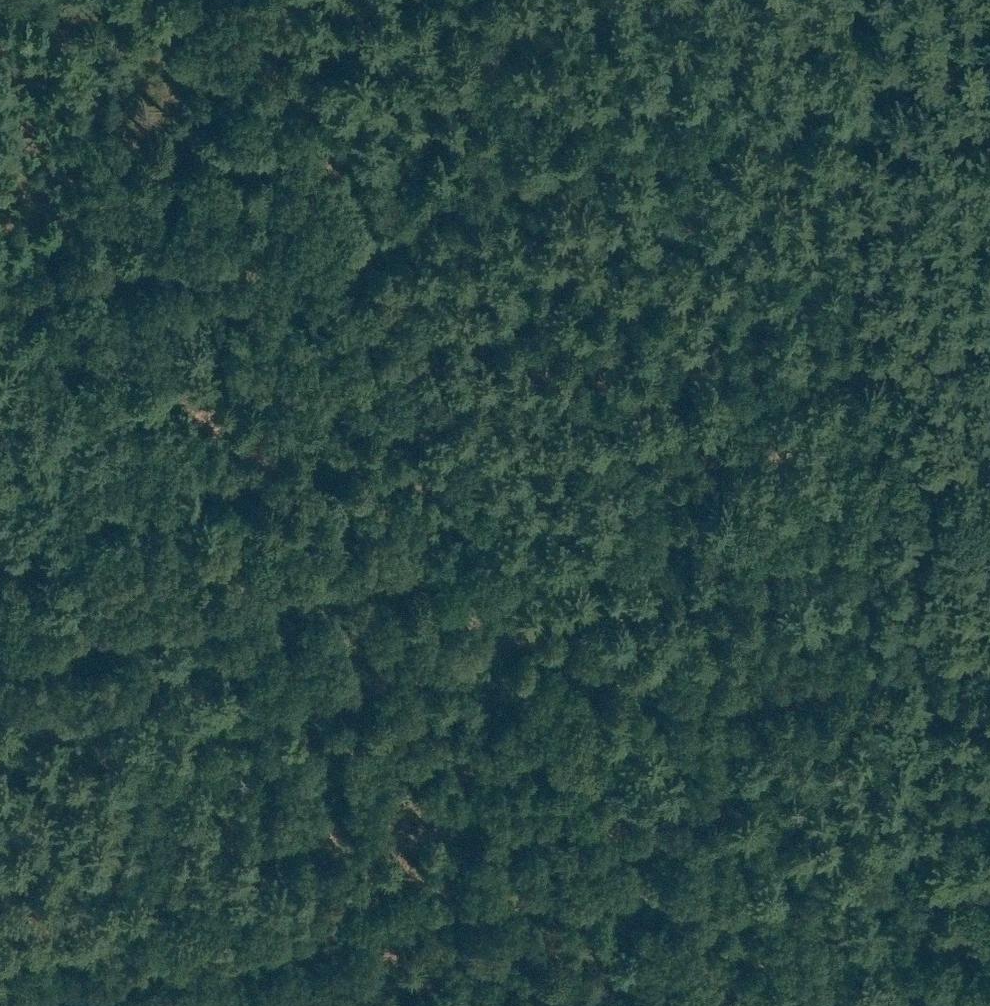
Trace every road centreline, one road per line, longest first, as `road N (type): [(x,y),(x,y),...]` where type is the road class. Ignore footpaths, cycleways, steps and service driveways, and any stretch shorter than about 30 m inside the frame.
road 1 (track): [(989,662),(777,689),(677,690),(536,651),(397,581)]
road 2 (track): [(397,581),(405,407),(363,259),(293,125),(256,0)]
road 3 (track): [(0,660),(315,589),(397,581)]

